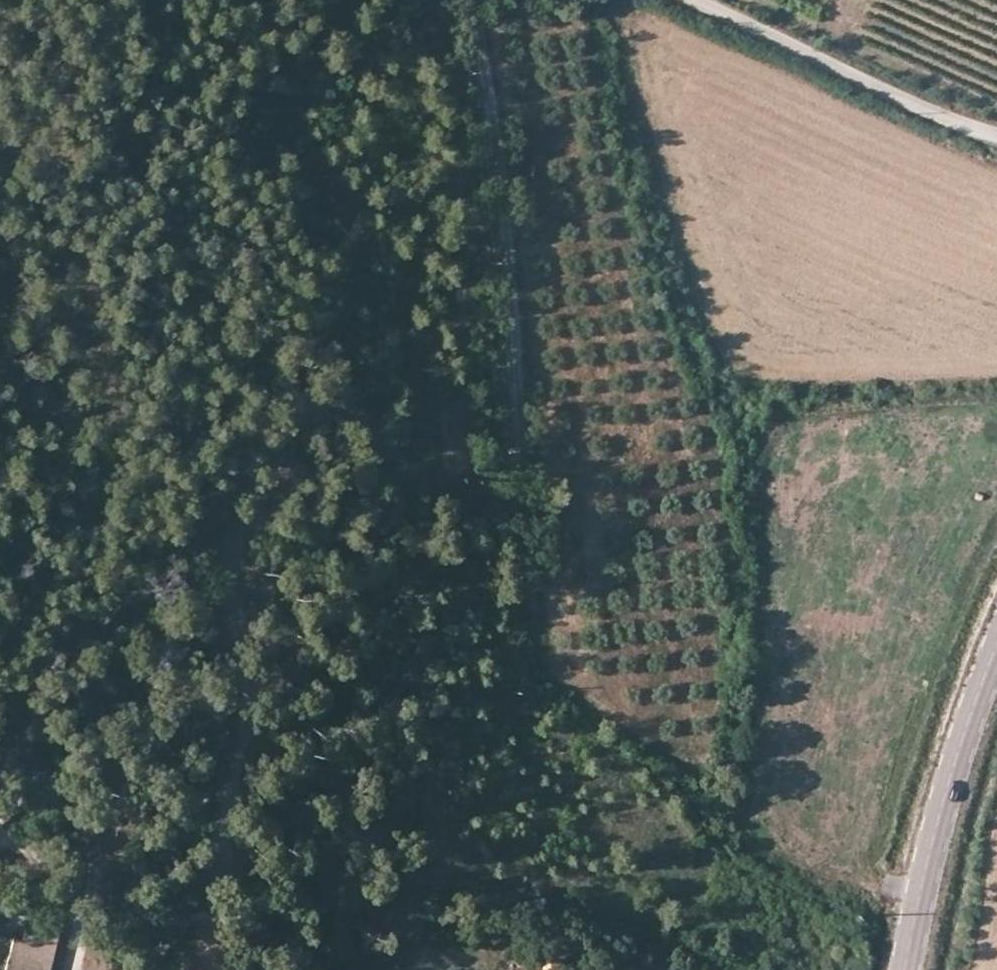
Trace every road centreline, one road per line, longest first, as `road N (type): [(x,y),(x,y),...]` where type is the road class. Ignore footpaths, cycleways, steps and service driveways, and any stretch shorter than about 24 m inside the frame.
road 1 (tertiary): [(905,969),(950,774),(996,644)]
road 2 (unclassified): [(690,0),(996,137)]

